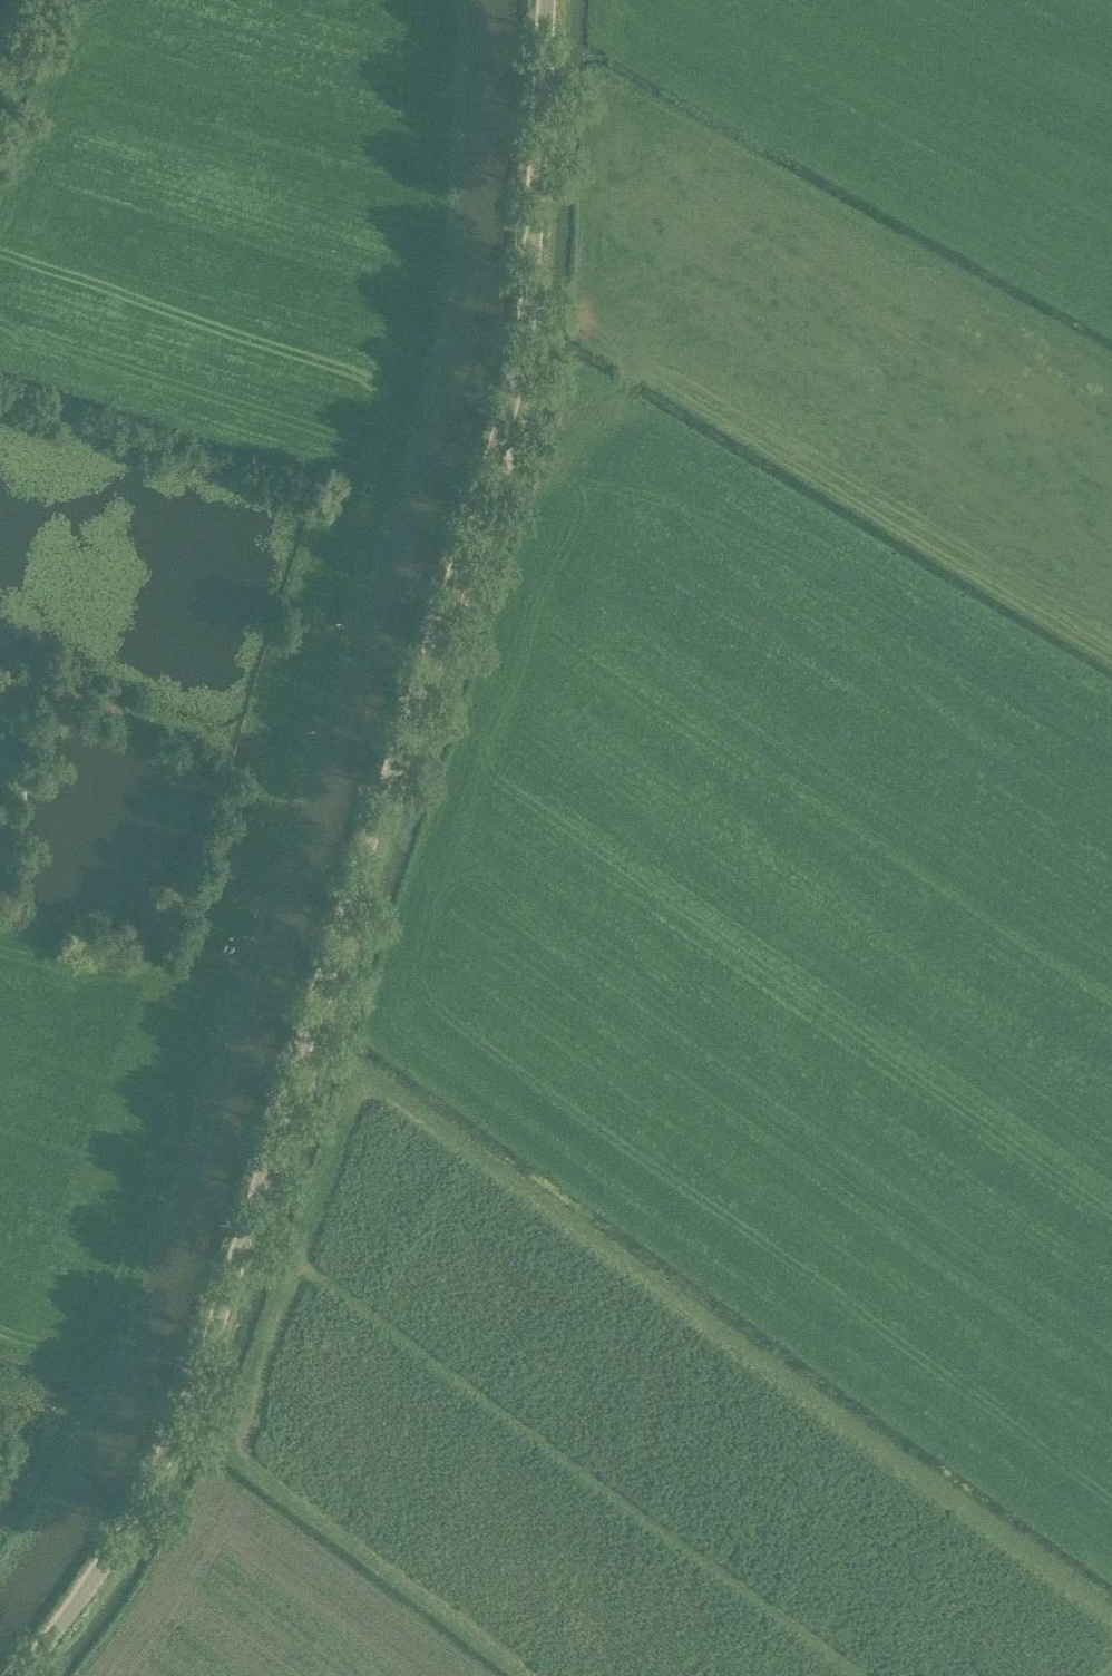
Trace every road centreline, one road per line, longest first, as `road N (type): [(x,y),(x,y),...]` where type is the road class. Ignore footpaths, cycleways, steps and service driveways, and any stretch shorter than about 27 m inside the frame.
road 1 (unclassified): [(22,1675),(109,1565),(162,1472),(204,1367),(536,340),(548,0)]

